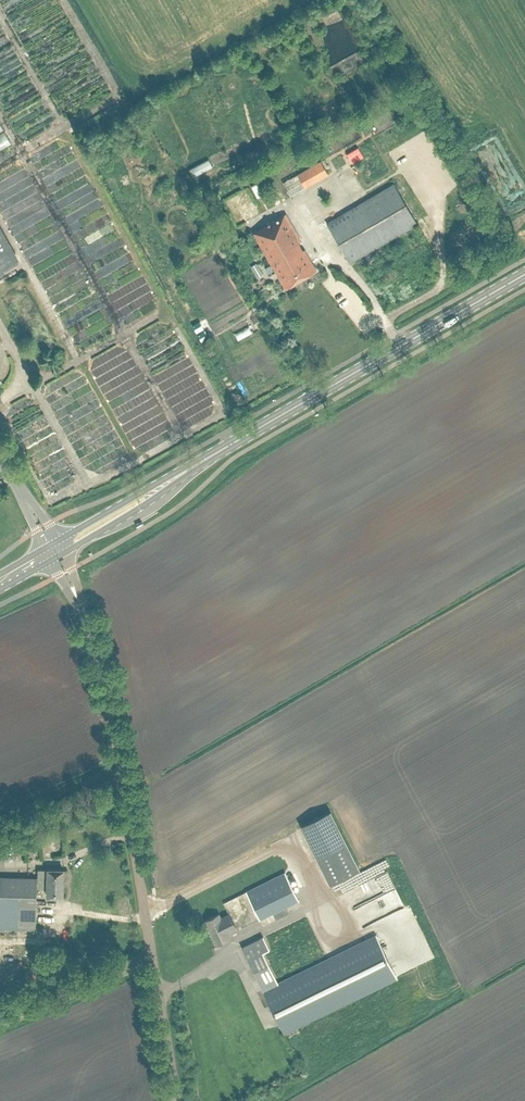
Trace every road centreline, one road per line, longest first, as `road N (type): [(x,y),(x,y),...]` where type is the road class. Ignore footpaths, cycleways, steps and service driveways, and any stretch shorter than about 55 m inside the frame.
road 1 (unclassified): [(177,1100),(113,723),(78,600)]
road 2 (primary): [(187,470),(524,273)]
road 3 (primary): [(65,552),(187,470)]
road 4 (primary): [(187,470),(58,540)]

